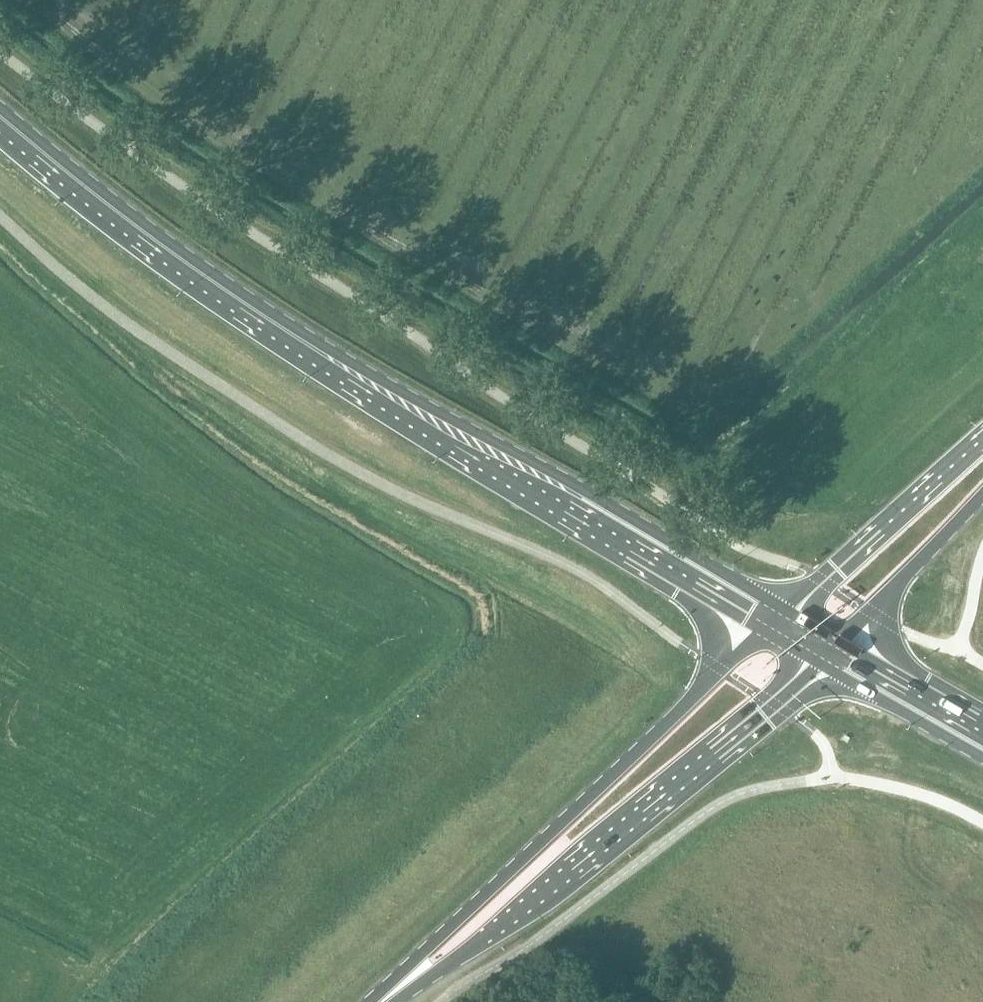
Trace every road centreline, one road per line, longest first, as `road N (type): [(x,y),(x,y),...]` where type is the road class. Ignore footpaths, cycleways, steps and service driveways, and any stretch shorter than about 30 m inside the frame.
road 1 (primary): [(772,624),(400,408),(185,267),(0,126)]
road 2 (primary): [(386,1001),(565,882),(831,652)]
road 3 (primary): [(772,624),(383,1001)]
road 4 (primary): [(982,436),(772,624)]
road 5 (primary): [(831,652),(982,494)]
road 6 (primary): [(982,742),(831,652)]

